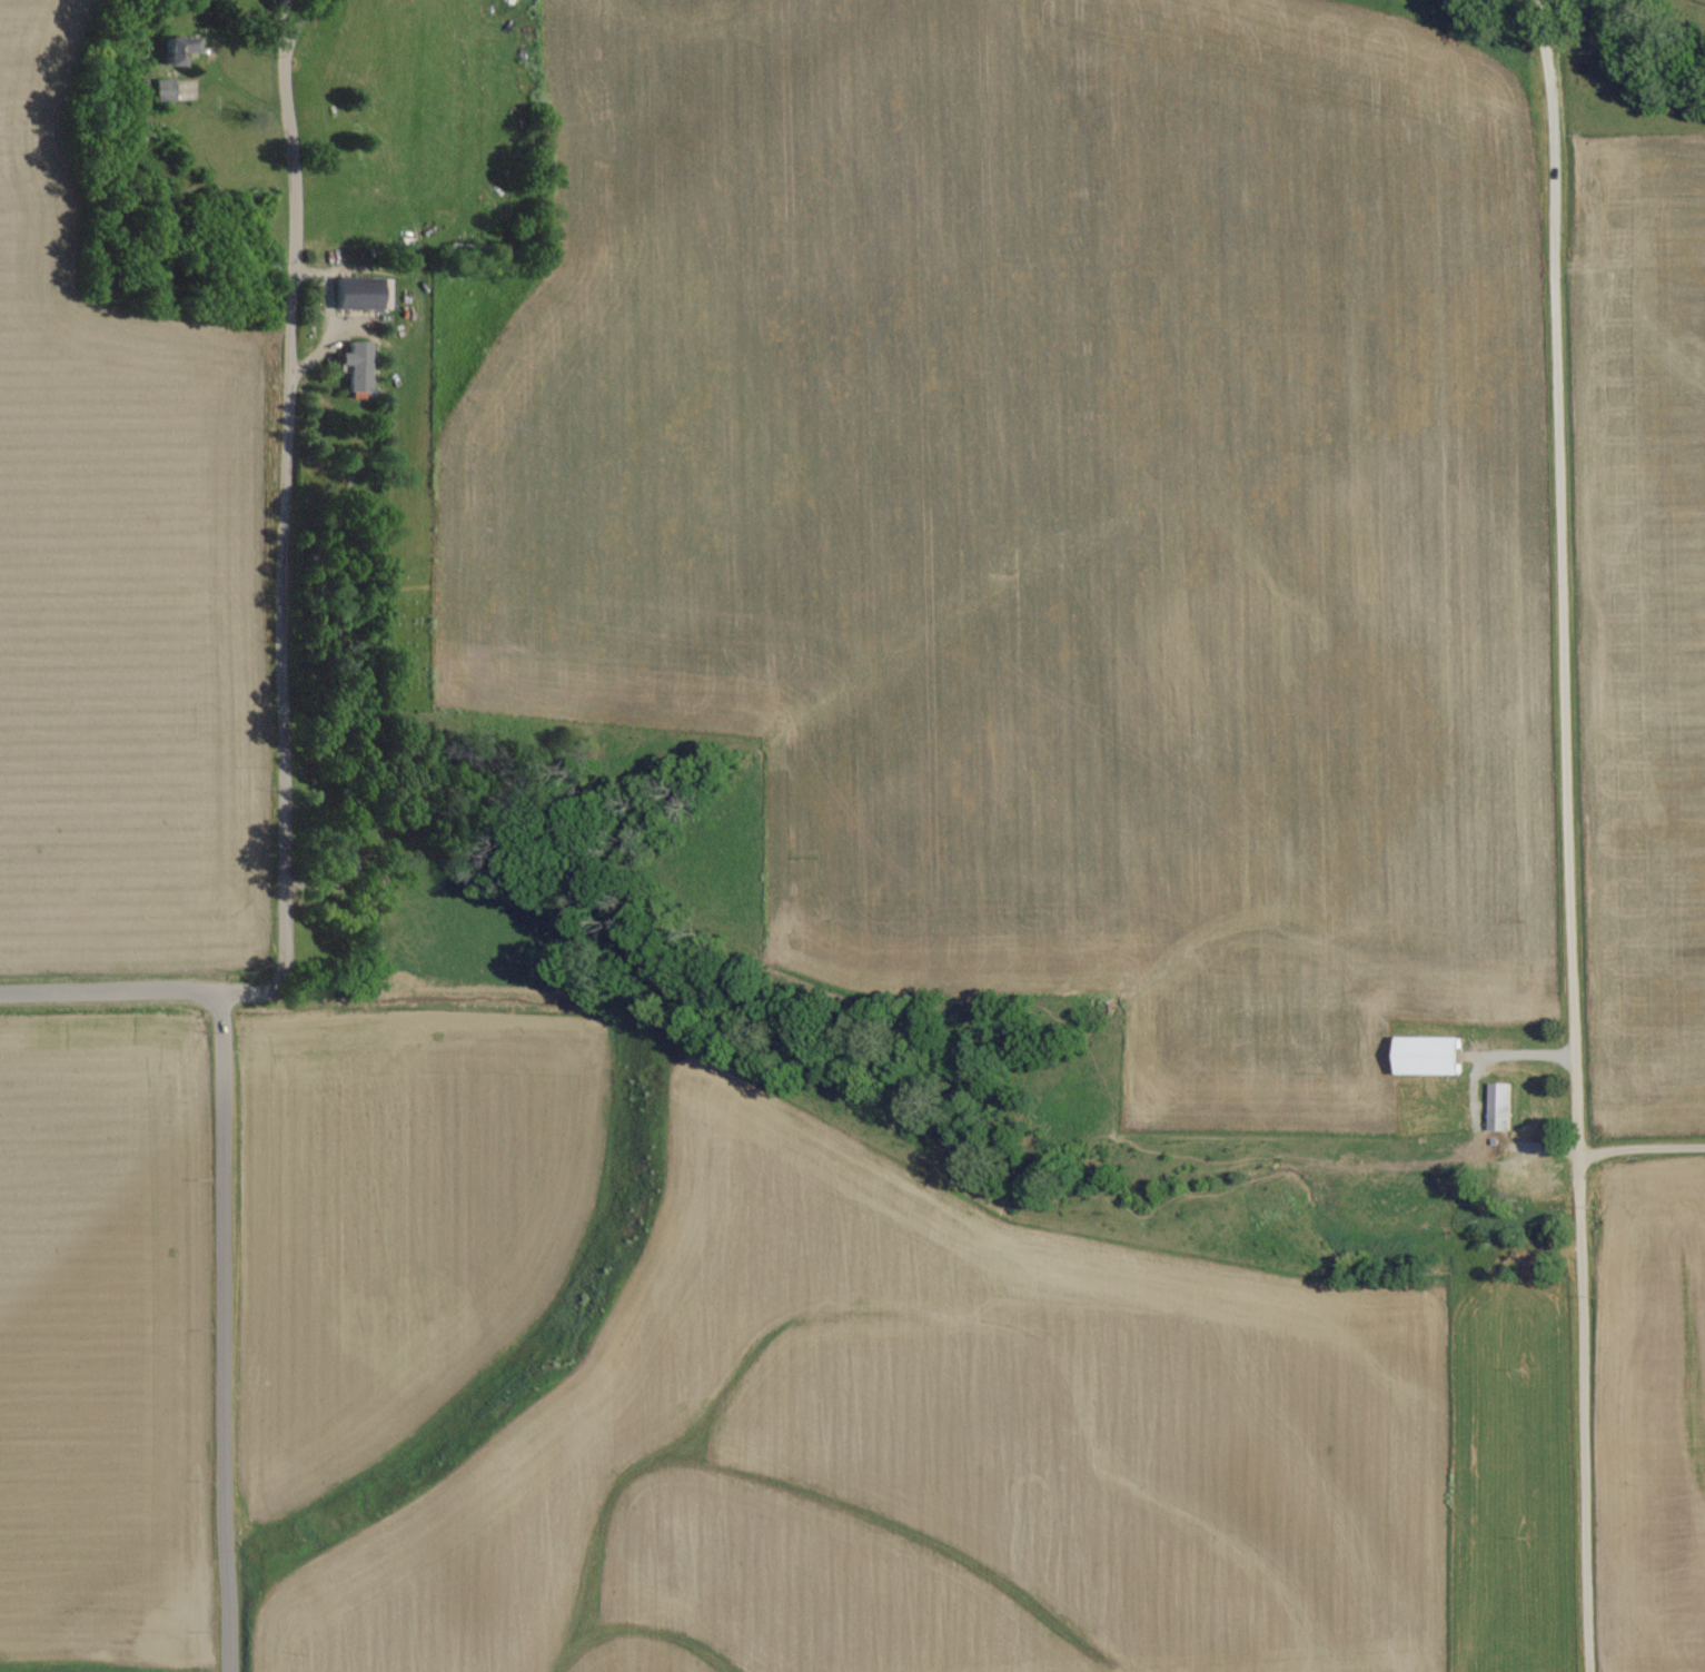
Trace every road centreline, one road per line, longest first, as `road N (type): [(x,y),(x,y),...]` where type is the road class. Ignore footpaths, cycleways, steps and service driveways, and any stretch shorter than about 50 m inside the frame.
road 1 (residential): [(222,1671),(219,990),(269,991),(281,931),(308,0)]
road 2 (residential): [(1614,1671),(1575,1154),(1548,105),(1539,0)]
road 3 (residential): [(0,992),(219,990)]
road 4 (residential): [(1575,1154),(1704,1146)]

